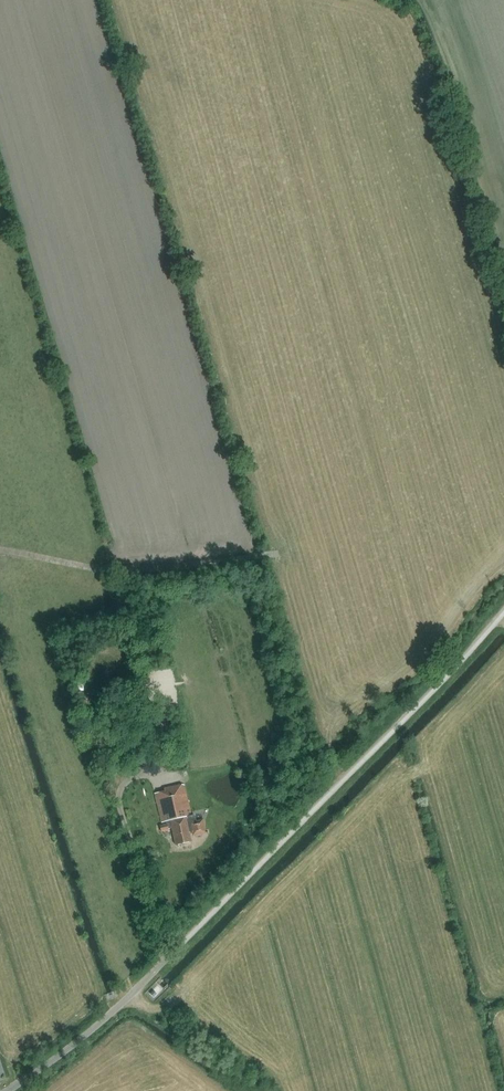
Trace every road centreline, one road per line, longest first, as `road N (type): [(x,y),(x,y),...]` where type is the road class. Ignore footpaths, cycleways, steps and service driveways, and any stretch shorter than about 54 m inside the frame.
road 1 (unclassified): [(9,1090),(79,1042),(166,960)]

